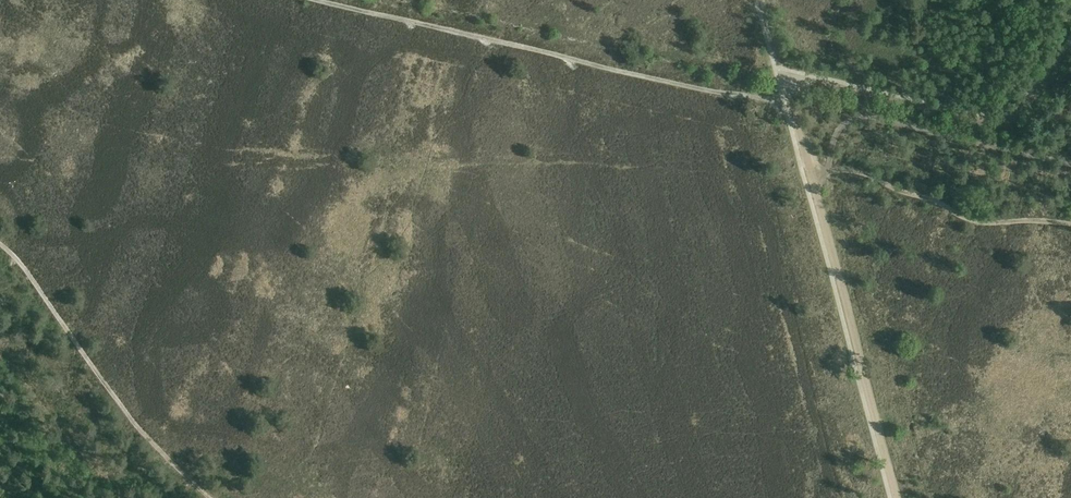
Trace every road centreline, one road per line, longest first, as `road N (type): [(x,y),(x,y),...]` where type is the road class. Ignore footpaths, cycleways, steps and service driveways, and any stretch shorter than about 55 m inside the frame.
road 1 (track): [(793,103),(716,93),(314,0)]
road 2 (track): [(897,497),(810,167)]
road 3 (track): [(0,239),(13,244),(141,429),(208,497)]
road 4 (track): [(1070,53),(1023,109),(994,124),(785,75)]

